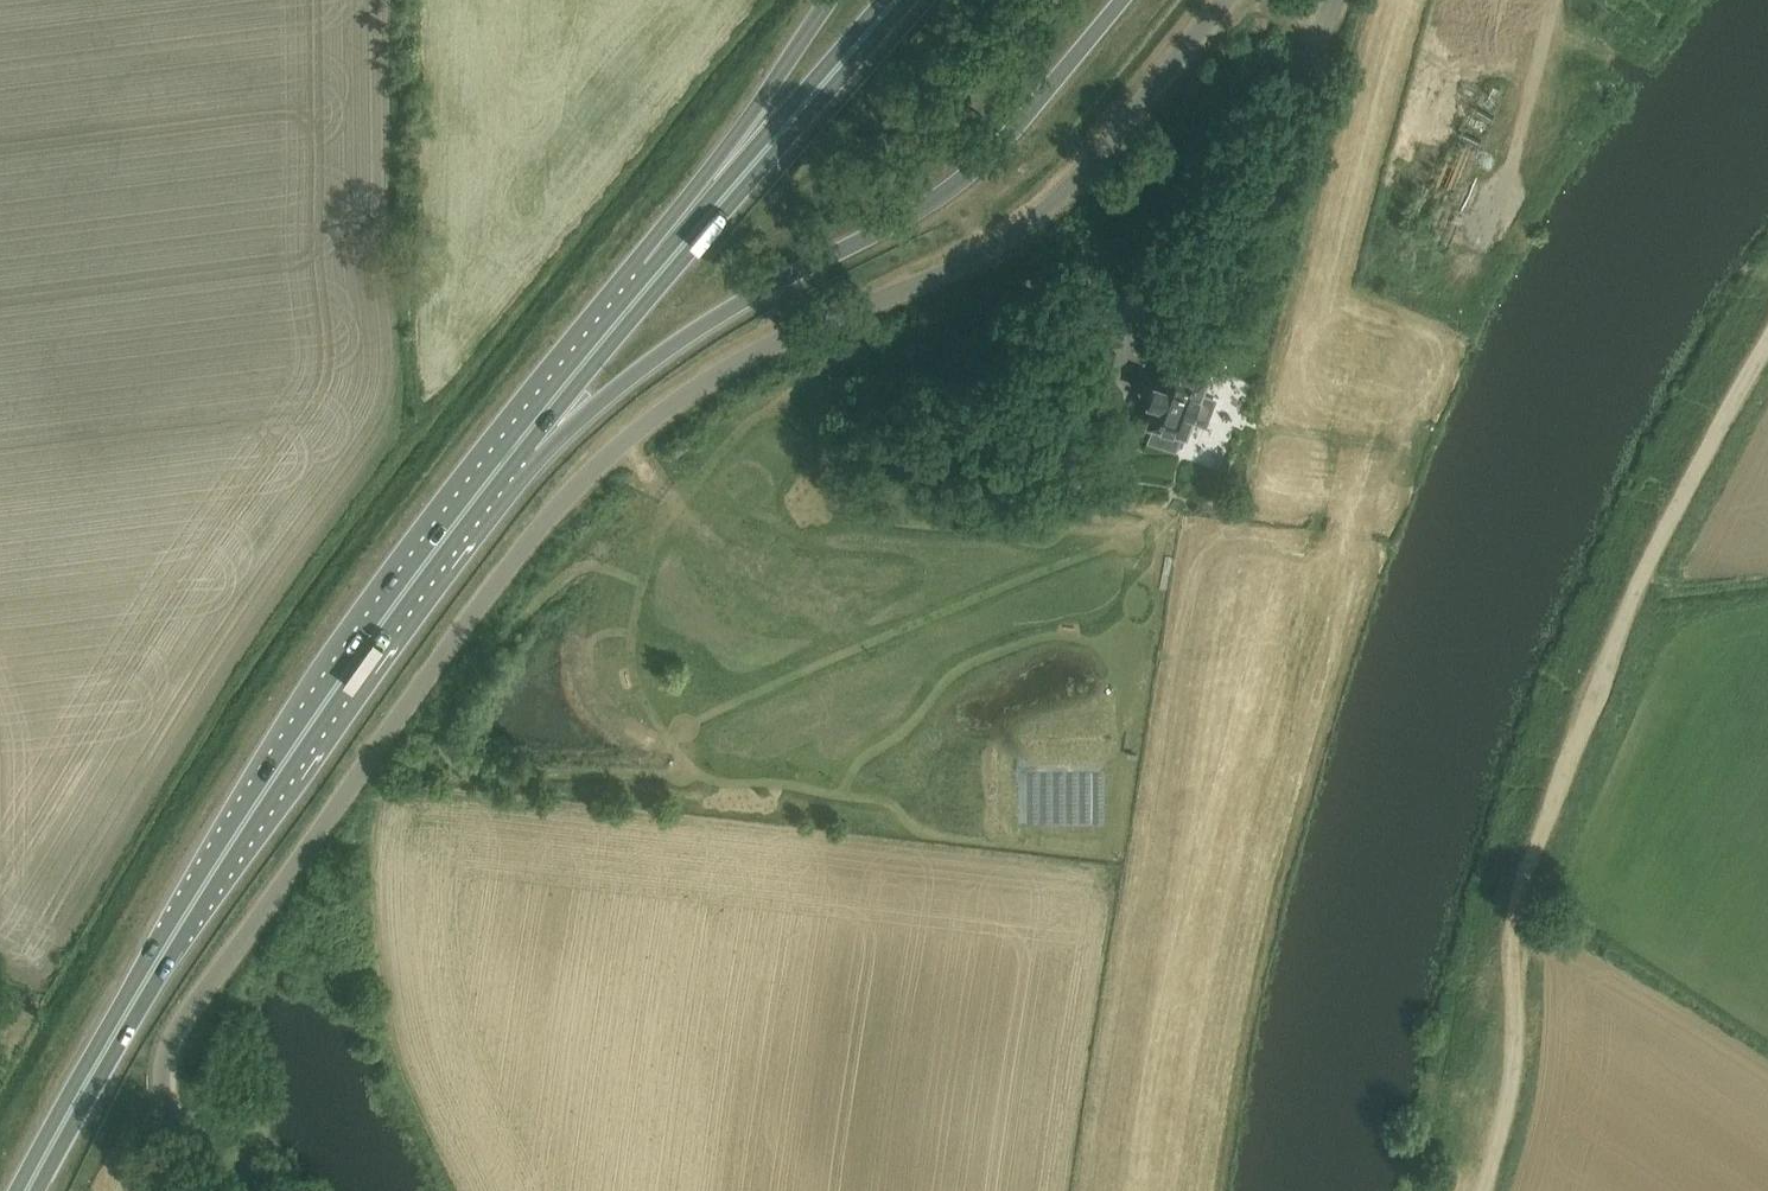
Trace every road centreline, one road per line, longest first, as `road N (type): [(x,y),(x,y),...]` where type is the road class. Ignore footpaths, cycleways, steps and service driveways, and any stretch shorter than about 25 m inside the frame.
road 1 (unclassified): [(227,1190),(168,1120),(160,1099),(164,1053),(521,550),(593,469),(717,374),(945,273),(1018,231),(1089,166),(1225,0)]
road 2 (trunk): [(27,1190),(90,1070),(248,814),(500,465)]
road 3 (trunk): [(500,465),(727,312),(946,193),(1017,127),(1122,0)]
road 4 (trunk): [(649,277),(894,0)]
road 5 (trunk): [(828,0),(649,277)]
road 6 (track): [(1485,241),(1501,210),(1553,0)]
road 7 (trunk): [(500,465),(649,277)]

